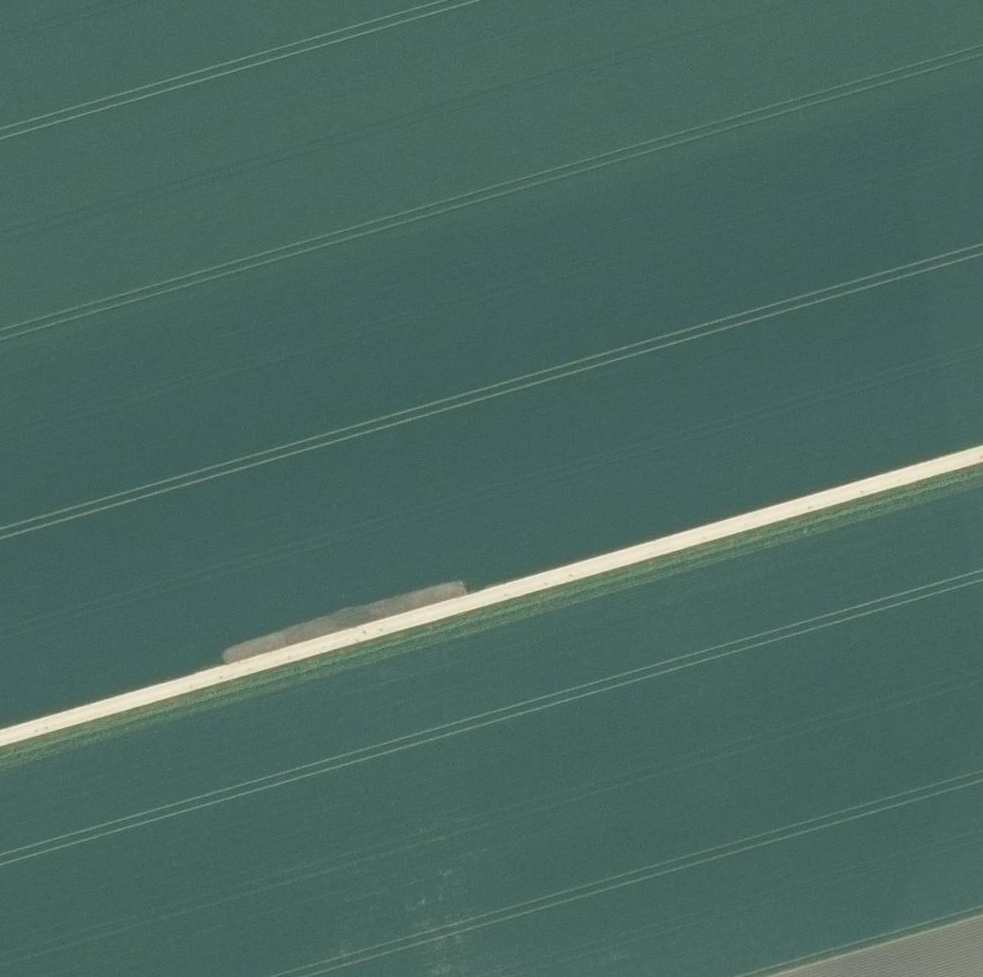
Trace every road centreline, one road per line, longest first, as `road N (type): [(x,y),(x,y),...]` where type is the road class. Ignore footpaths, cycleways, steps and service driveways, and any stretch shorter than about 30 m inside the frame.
road 1 (track): [(0,737),(982,453)]

